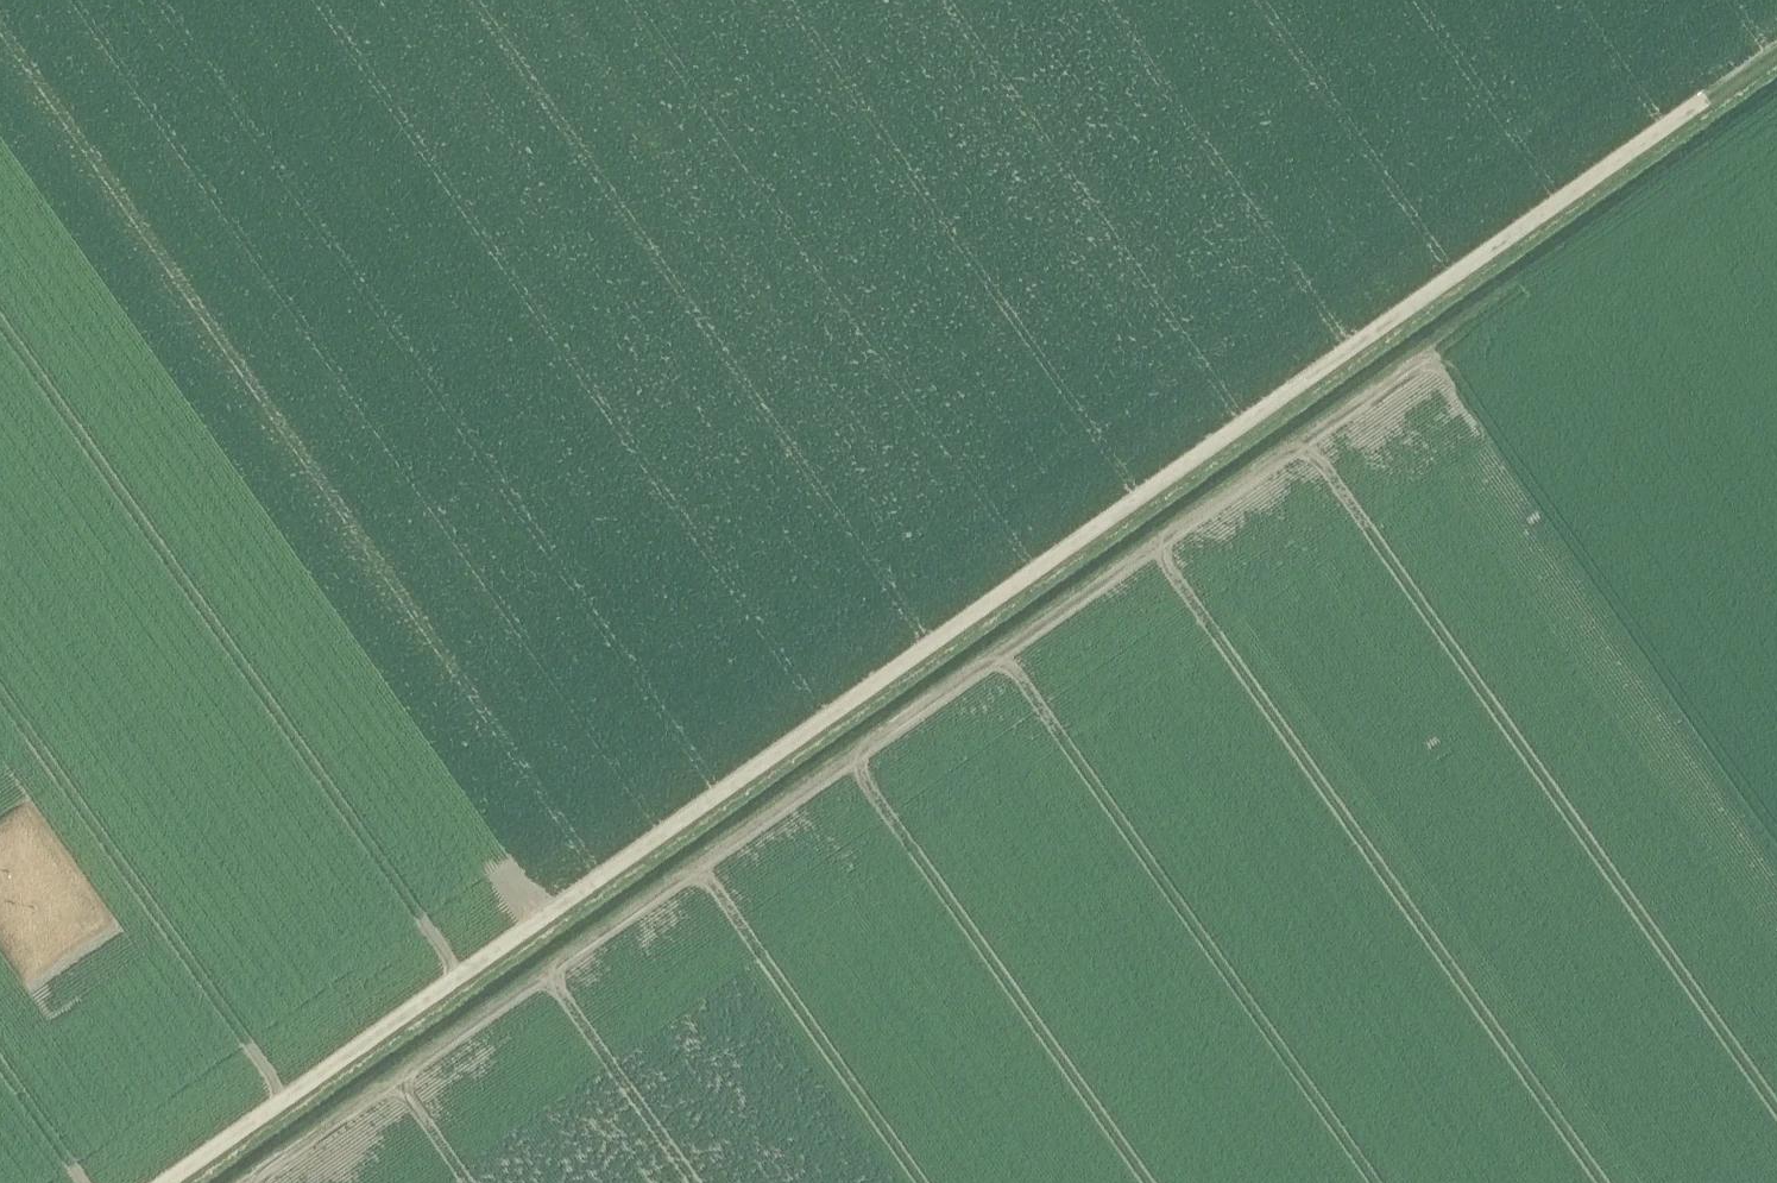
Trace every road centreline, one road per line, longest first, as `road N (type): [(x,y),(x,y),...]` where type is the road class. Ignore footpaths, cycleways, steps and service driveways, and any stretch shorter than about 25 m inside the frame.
road 1 (track): [(164,1182),(1776,49)]

